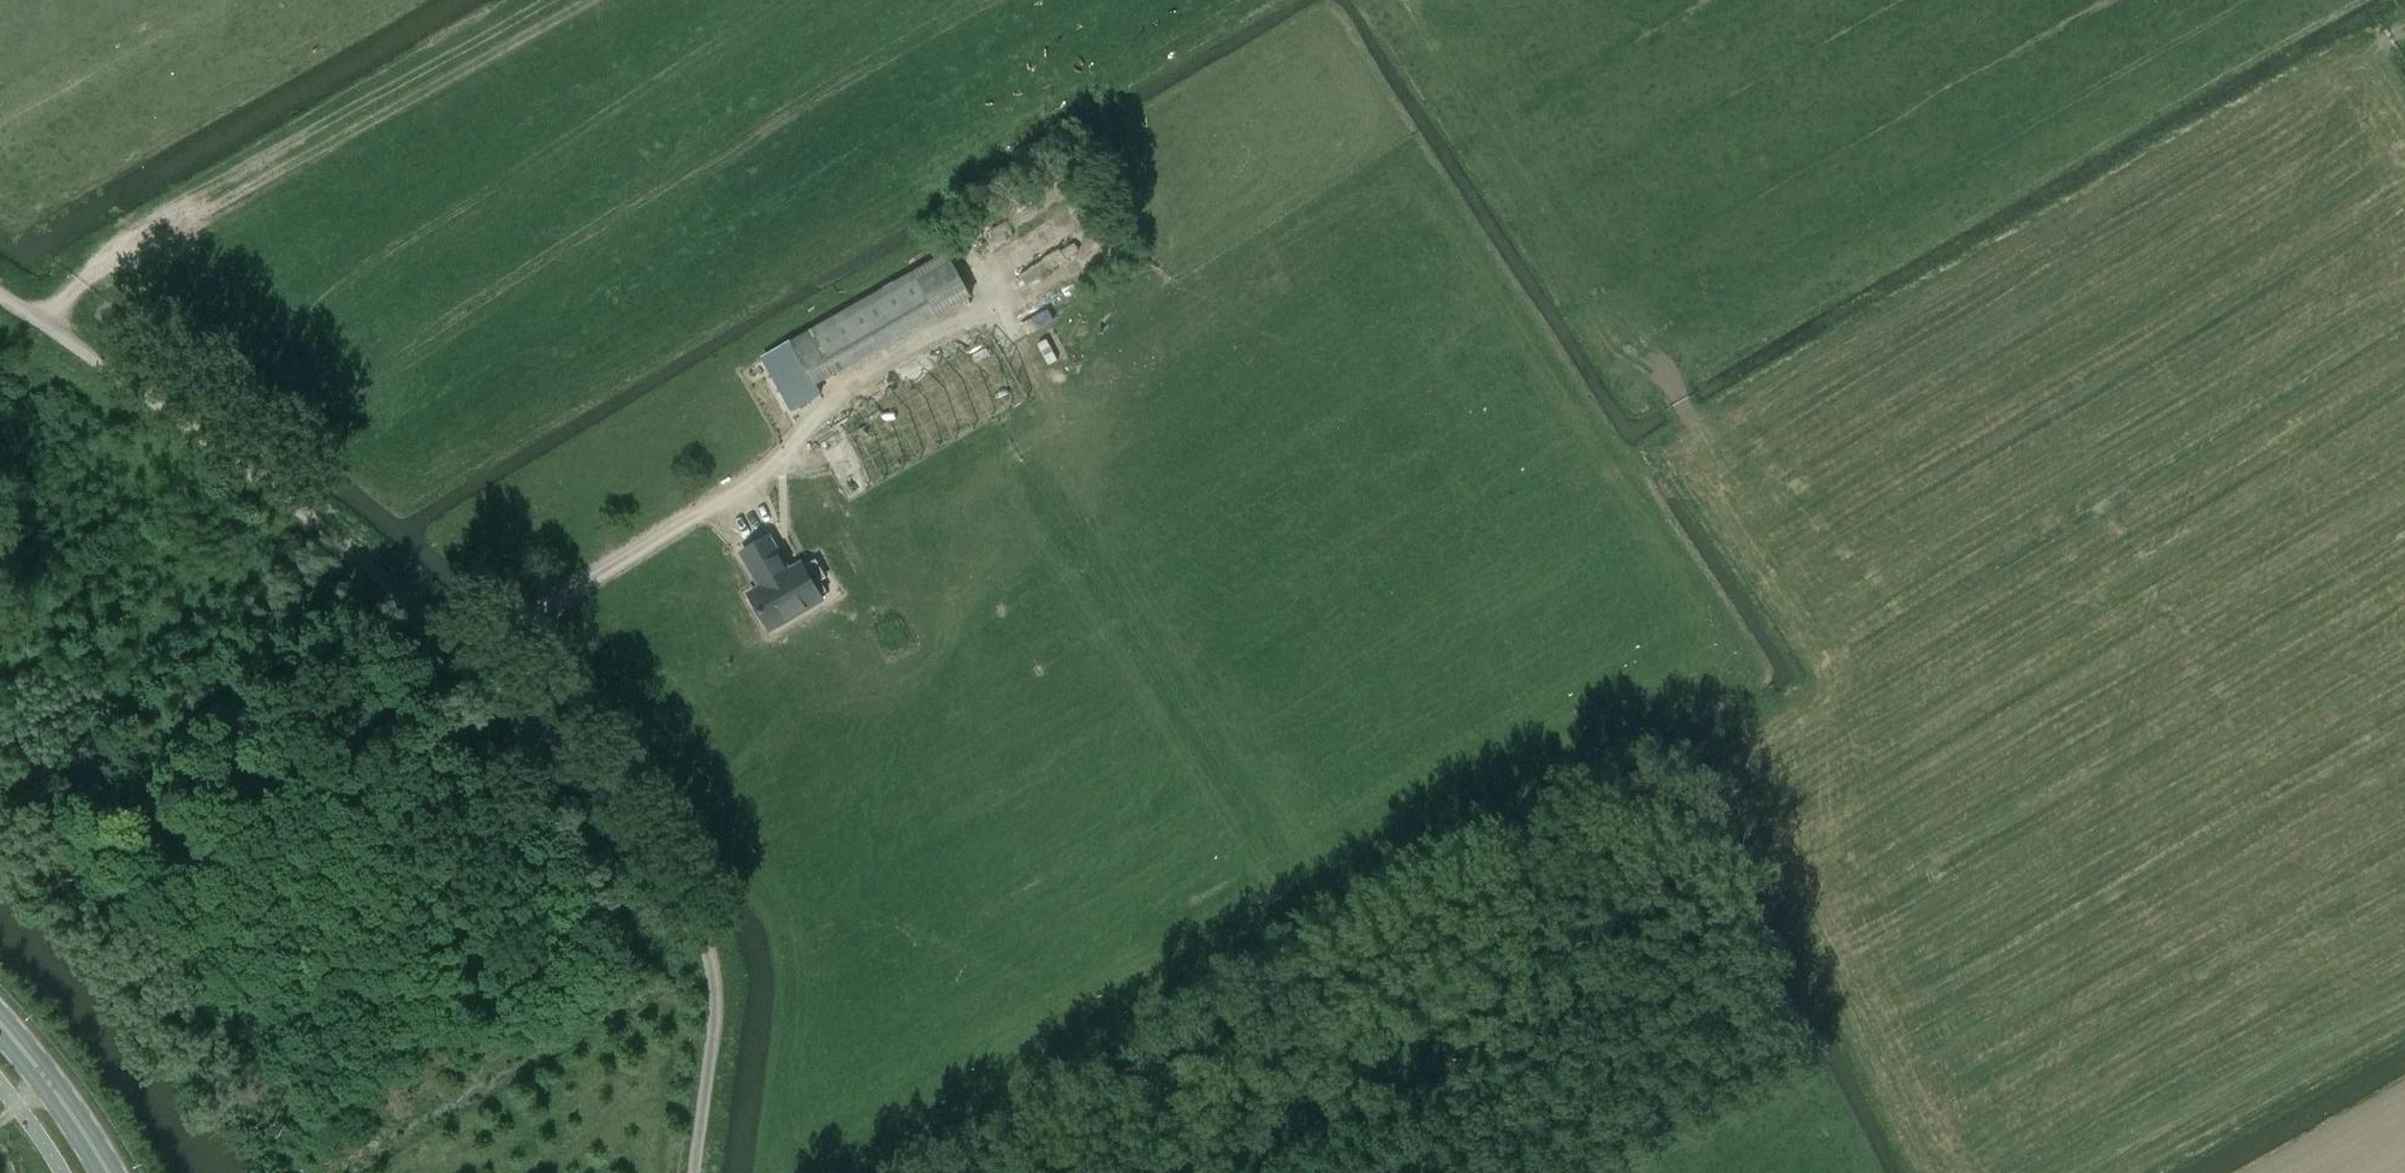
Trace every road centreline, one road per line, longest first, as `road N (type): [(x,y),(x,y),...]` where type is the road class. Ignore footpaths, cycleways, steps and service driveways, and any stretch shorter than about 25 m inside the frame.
road 1 (unclassified): [(693,1172),(716,996),(706,948),(556,739),(423,609),(243,461),(0,294)]
road 2 (secondary): [(109,1172),(0,1024)]

